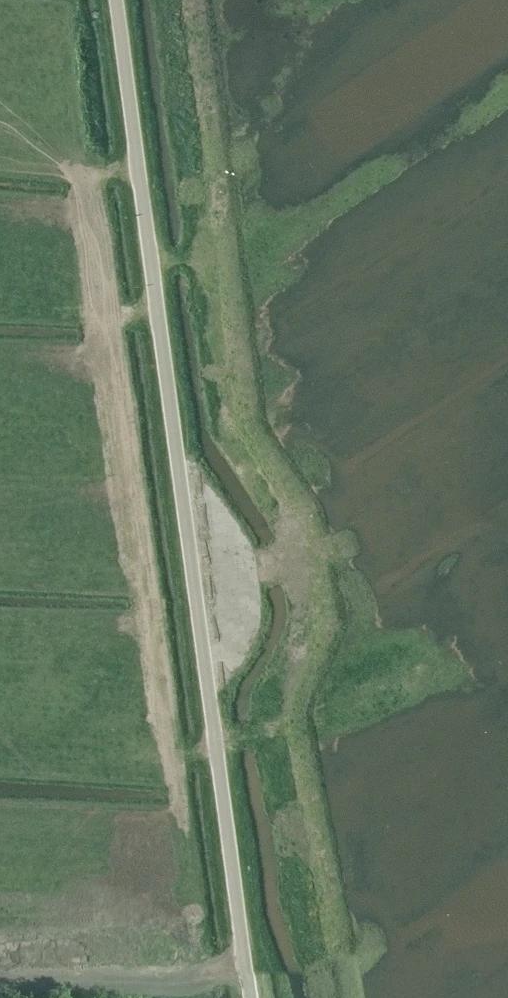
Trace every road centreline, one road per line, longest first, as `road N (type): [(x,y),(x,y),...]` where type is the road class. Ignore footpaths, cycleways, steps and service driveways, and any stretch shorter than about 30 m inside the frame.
road 1 (unclassified): [(250,997),(117,0)]

